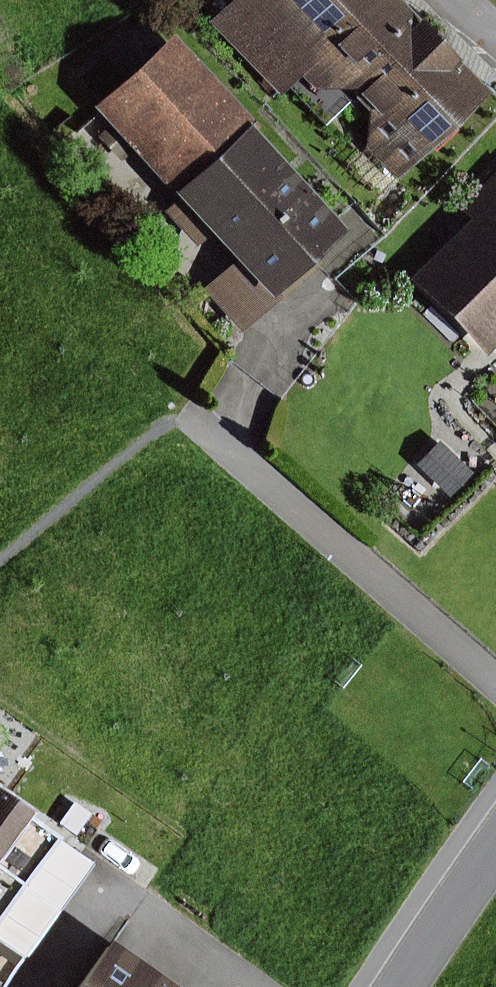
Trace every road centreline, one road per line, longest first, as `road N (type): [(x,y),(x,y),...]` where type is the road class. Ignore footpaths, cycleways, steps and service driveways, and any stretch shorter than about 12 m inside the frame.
road 1 (residential): [(407,986),(495,846)]

